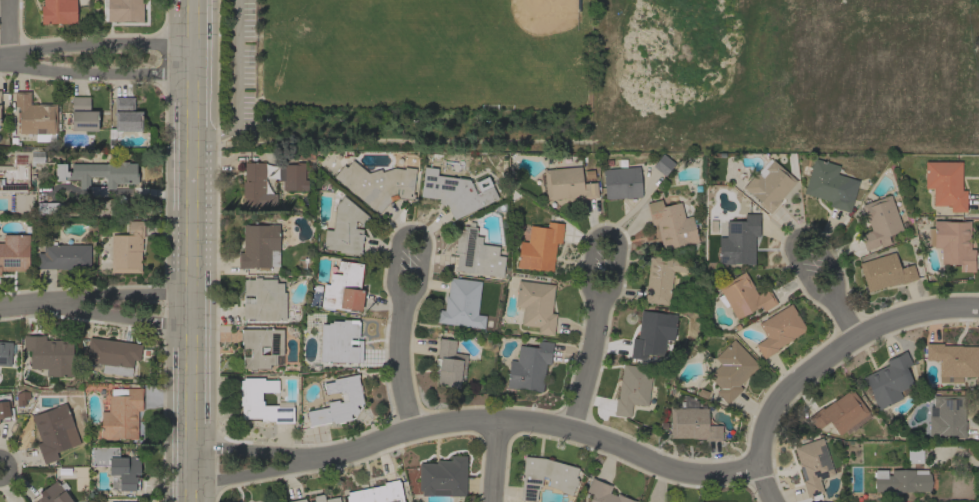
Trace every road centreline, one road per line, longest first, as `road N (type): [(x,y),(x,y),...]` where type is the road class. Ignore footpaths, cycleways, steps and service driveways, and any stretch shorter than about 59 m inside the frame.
road 1 (residential): [(757,467),(693,473),(571,431),(500,419),(191,467)]
road 2 (tertiary): [(191,501),(194,0)]
road 3 (residential): [(757,467),(778,403),(831,355),(911,314),(978,315)]
road 4 (residential): [(193,59),(0,58)]
road 5 (residential): [(187,299),(0,306)]
road 6 (residential): [(414,232),(398,241),(393,285),(405,307),(422,288),(426,243),(414,232)]
road 7 (residential): [(834,297),(837,272),(813,235),(798,235),(790,255),(809,290),(834,297)]
road 8 (residential): [(599,305),(616,290),(622,247),(610,234),(594,244),(587,287),(599,305)]
road 9 (residential): [(571,431),(599,305)]
road 10 (residential): [(414,430),(400,362),(405,307)]

